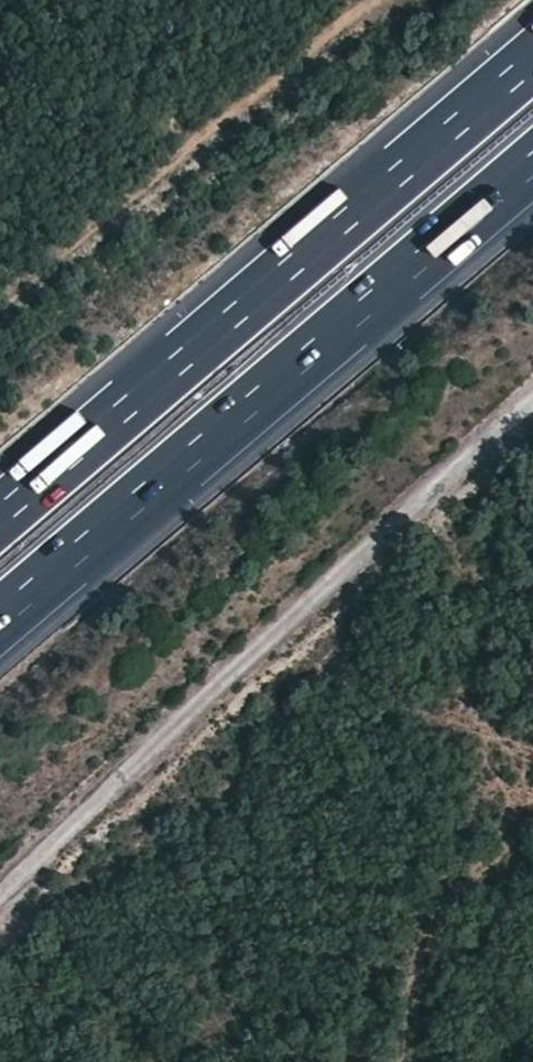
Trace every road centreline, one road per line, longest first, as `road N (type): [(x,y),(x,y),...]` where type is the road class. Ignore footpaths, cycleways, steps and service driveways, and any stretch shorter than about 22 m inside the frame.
road 1 (track): [(0,897),(532,409)]
road 2 (motorway): [(0,620),(532,163)]
road 3 (motorway): [(532,59),(0,514)]
road 4 (track): [(0,305),(367,0)]

